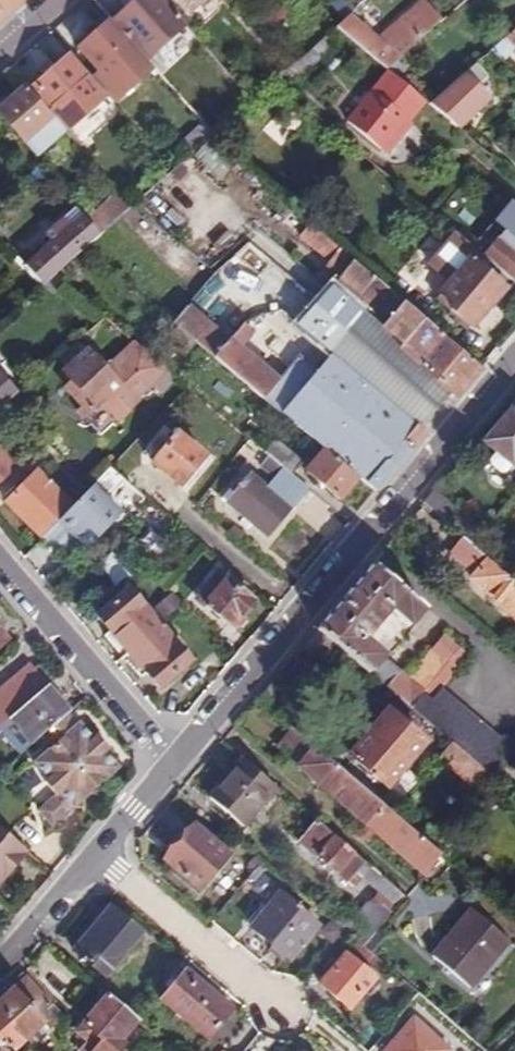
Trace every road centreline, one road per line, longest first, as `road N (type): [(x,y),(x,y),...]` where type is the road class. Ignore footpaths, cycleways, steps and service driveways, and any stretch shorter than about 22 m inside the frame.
road 1 (residential): [(176,757),(514,359)]
road 2 (residential): [(176,757),(0,559)]
road 3 (residential): [(279,1015),(95,851)]
road 4 (residential): [(0,964),(95,851)]
road 5 (residential): [(95,851),(176,757)]

